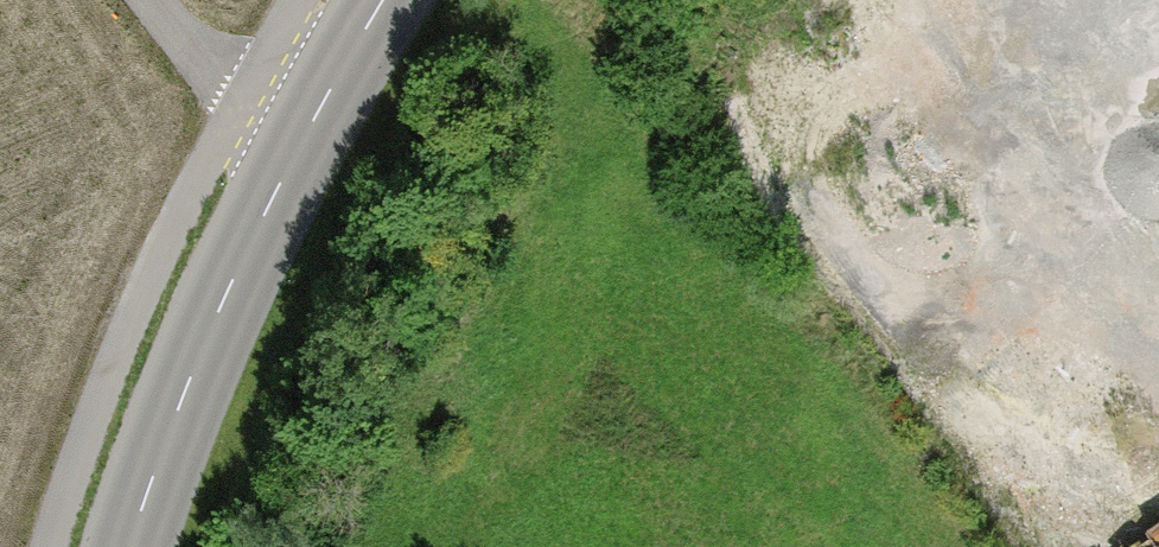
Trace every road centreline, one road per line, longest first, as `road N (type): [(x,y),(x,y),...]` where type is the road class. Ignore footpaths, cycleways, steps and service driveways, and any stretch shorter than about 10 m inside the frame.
road 1 (track): [(1158,384),(1024,299),(844,279),(728,334),(670,441),(697,510),(792,546)]
road 2 (tertiary): [(300,138),(144,495),(129,546)]
road 3 (track): [(843,546),(1024,299)]
road 4 (residential): [(154,0),(237,108),(300,138)]
road 5 (tertiary): [(386,0),(300,138)]

